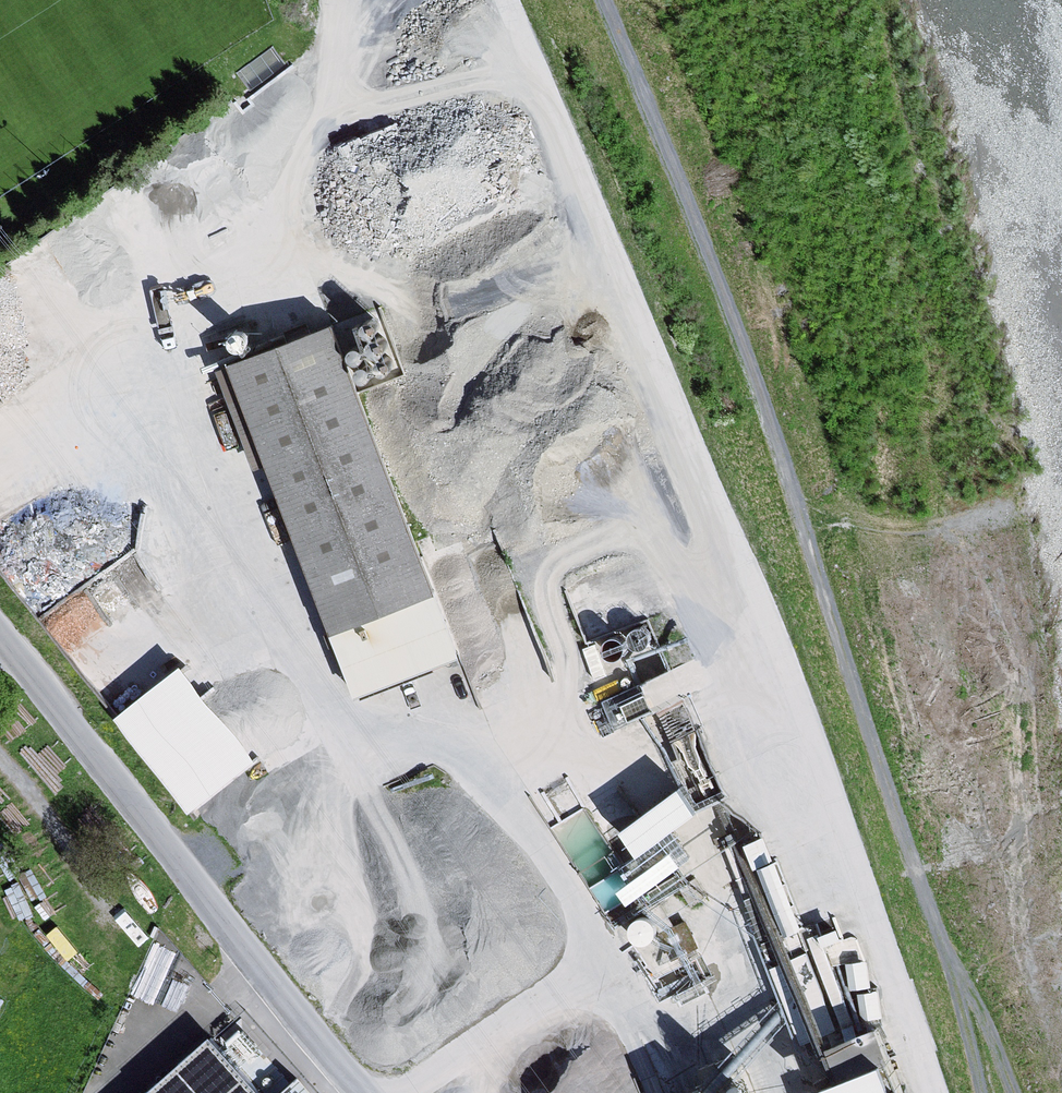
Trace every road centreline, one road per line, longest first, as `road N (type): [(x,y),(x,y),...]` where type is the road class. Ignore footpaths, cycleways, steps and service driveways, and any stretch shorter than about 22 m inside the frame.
road 1 (track): [(505,0),(743,565),(936,1092)]
road 2 (track): [(981,1092),(956,986),(709,241),(604,0)]
road 3 (residential): [(372,1092),(0,629)]
road 4 (track): [(0,754),(107,905)]
road 5 (track): [(1020,1092),(981,1010),(956,986)]

